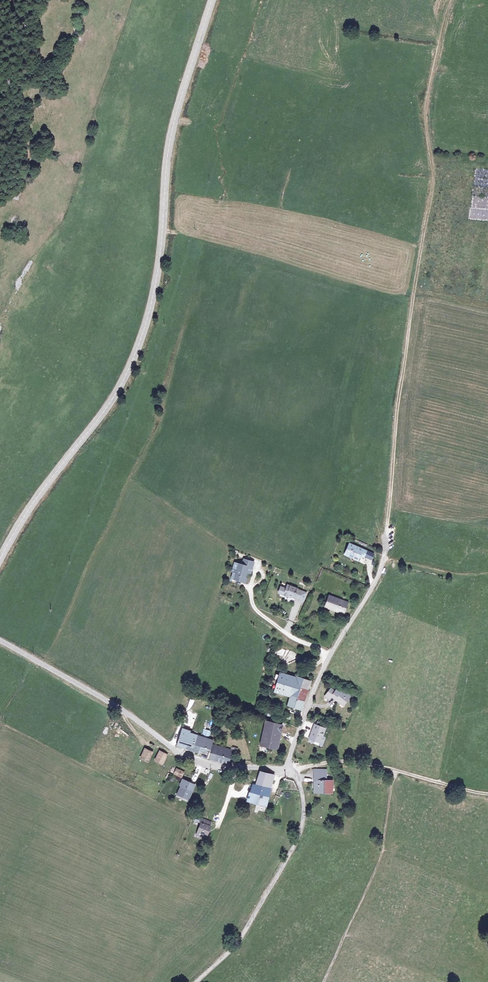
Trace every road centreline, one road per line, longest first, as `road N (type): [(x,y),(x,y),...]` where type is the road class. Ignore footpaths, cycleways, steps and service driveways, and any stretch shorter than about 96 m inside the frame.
road 1 (tertiary): [(0,560),(136,355),(158,275),(170,140),(213,0)]
road 2 (track): [(450,0),(427,102),(433,183),(398,404),(383,559)]
road 3 (residential): [(293,771),(224,771),(179,752),(0,640)]
road 4 (unclassified): [(196,981),(240,940),(306,824),(293,771)]
road 5 (unclassified): [(293,771),(289,758),(323,670),(383,559)]
road 6 (track): [(324,981),(383,848),(391,769)]
road 7 (track): [(487,793),(356,763),(293,771)]

